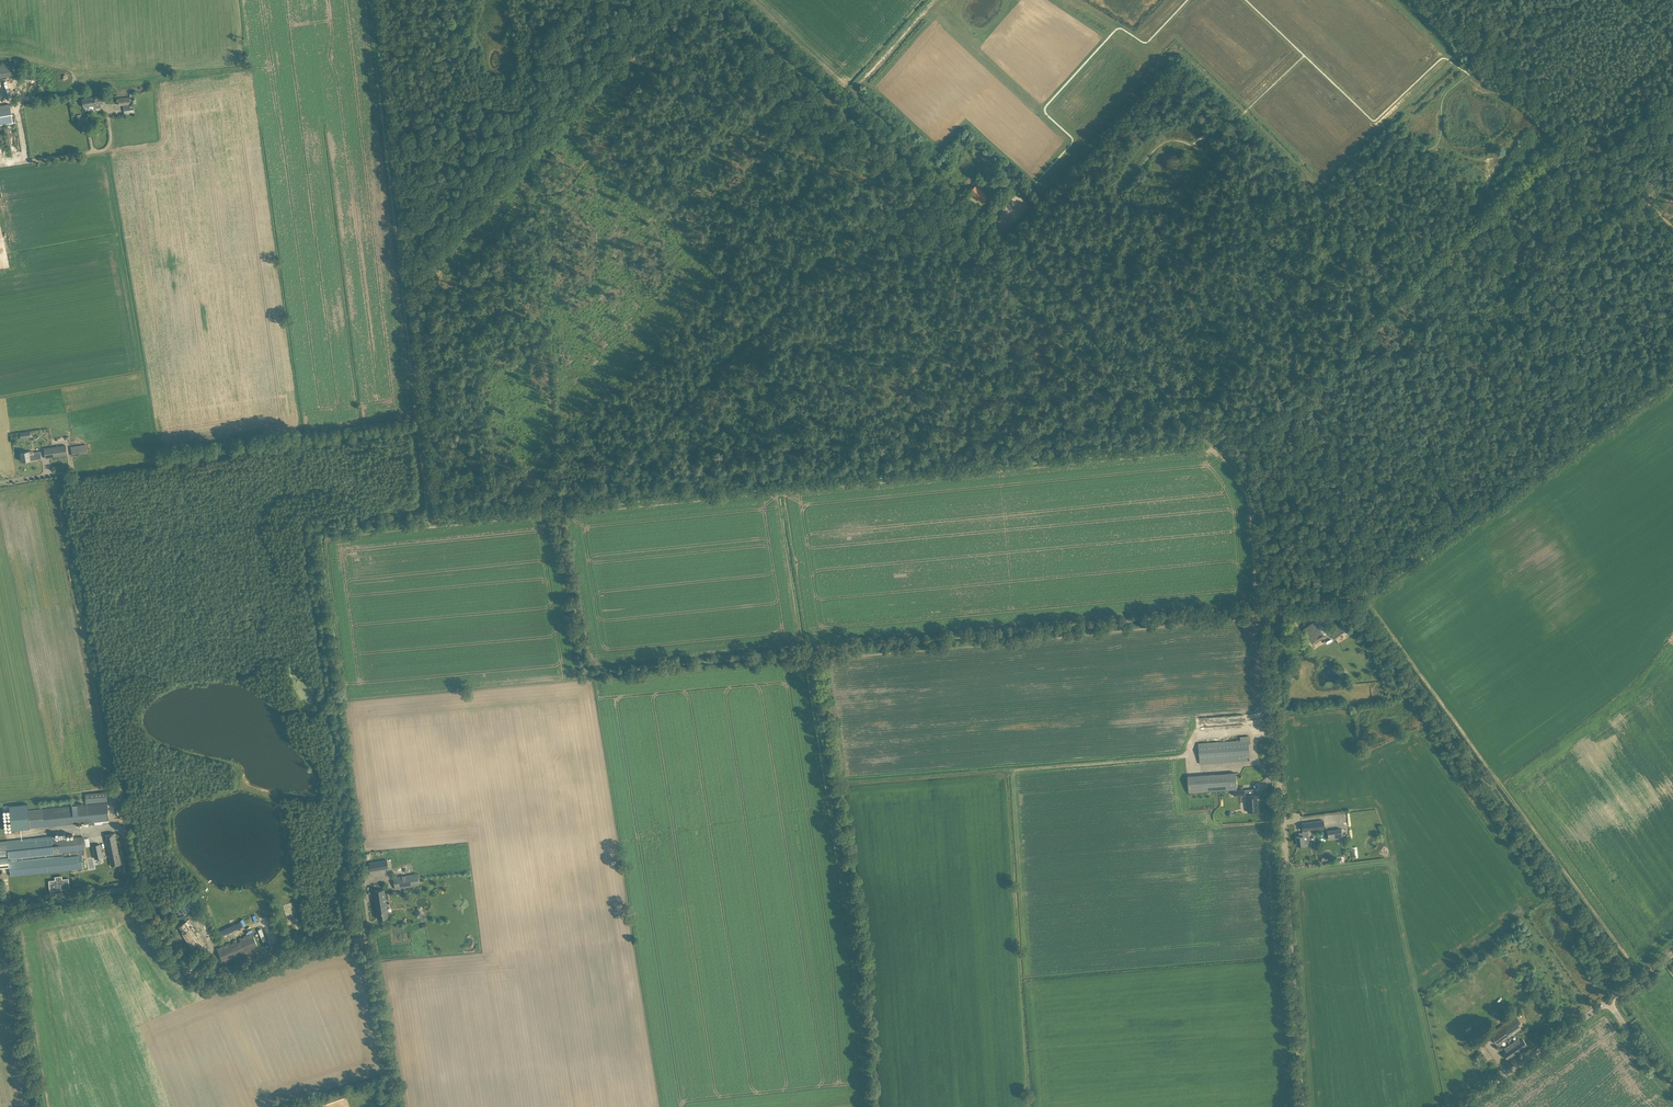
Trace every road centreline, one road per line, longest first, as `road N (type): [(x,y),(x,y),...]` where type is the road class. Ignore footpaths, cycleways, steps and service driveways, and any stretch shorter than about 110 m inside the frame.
road 1 (unclassified): [(1302,1106),(1252,482),(1216,437),(734,0)]
road 2 (unclassified): [(394,1106),(368,956),(358,943),(292,951),(219,983),(186,971),(126,893),(0,913)]
road 3 (track): [(812,652),(1267,606)]
road 4 (track): [(449,513),(599,496),(768,312)]
road 5 (track): [(555,501),(591,672),(812,652)]
road 6 (track): [(1672,378),(1359,597)]
road 7 (track): [(599,496),(938,463)]
road 8 (track): [(950,462),(1216,437)]
road 9 (track): [(417,266),(449,513)]
road 10 (unclassified): [(1463,1106),(1609,1002)]
road 11 (track): [(1571,139),(1672,237)]

